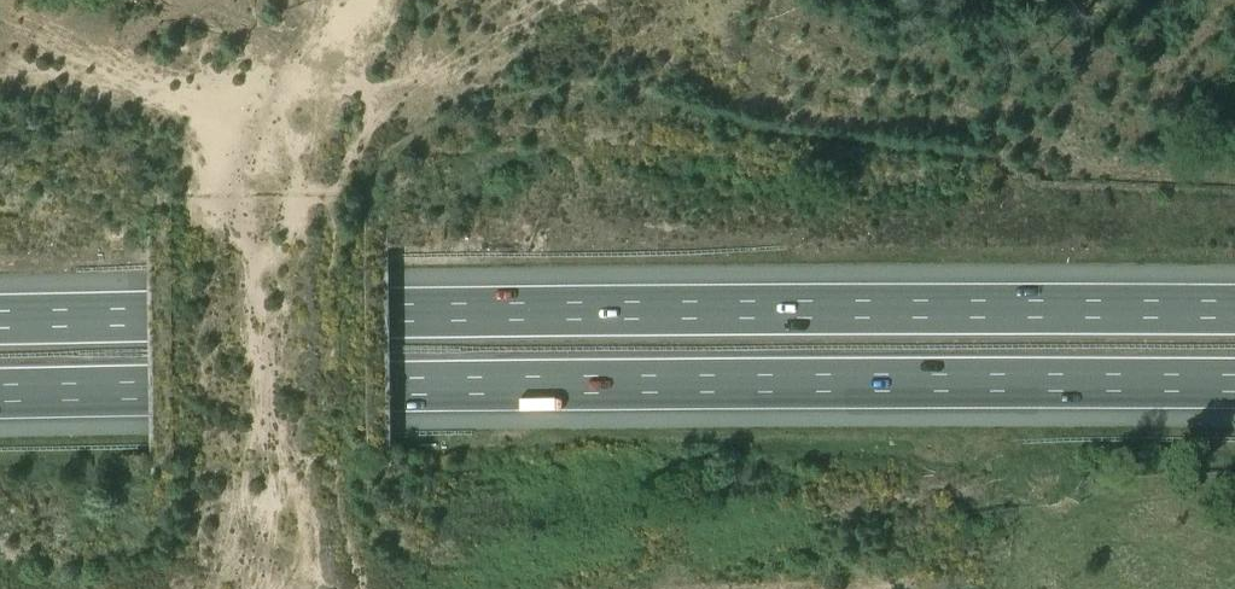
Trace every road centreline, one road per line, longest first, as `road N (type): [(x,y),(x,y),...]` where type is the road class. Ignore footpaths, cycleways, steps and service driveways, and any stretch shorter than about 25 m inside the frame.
road 1 (motorway): [(0,394),(1234,384)]
road 2 (motorway): [(1234,311),(0,320)]

